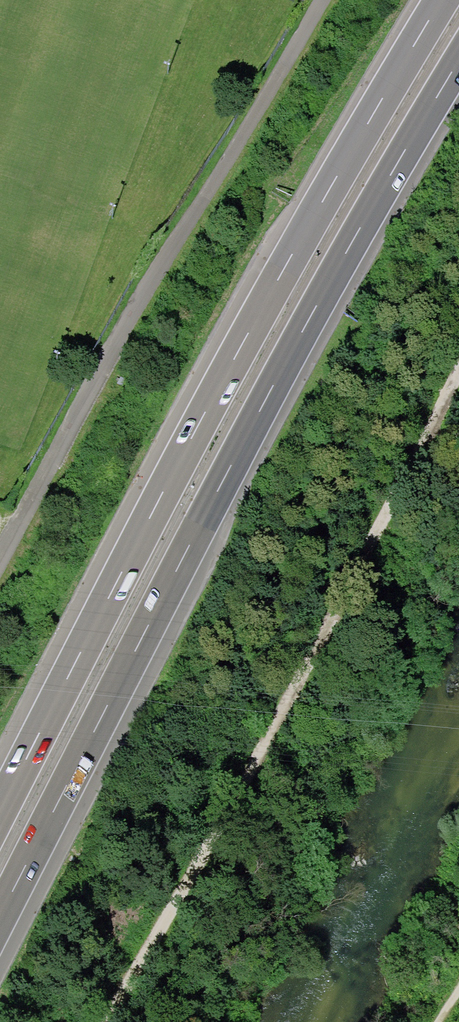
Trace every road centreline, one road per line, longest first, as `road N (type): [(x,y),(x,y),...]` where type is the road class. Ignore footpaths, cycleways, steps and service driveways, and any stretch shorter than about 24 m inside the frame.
road 1 (motorway): [(0,924),(307,327),(458,65)]
road 2 (motorway): [(440,0),(0,813)]

